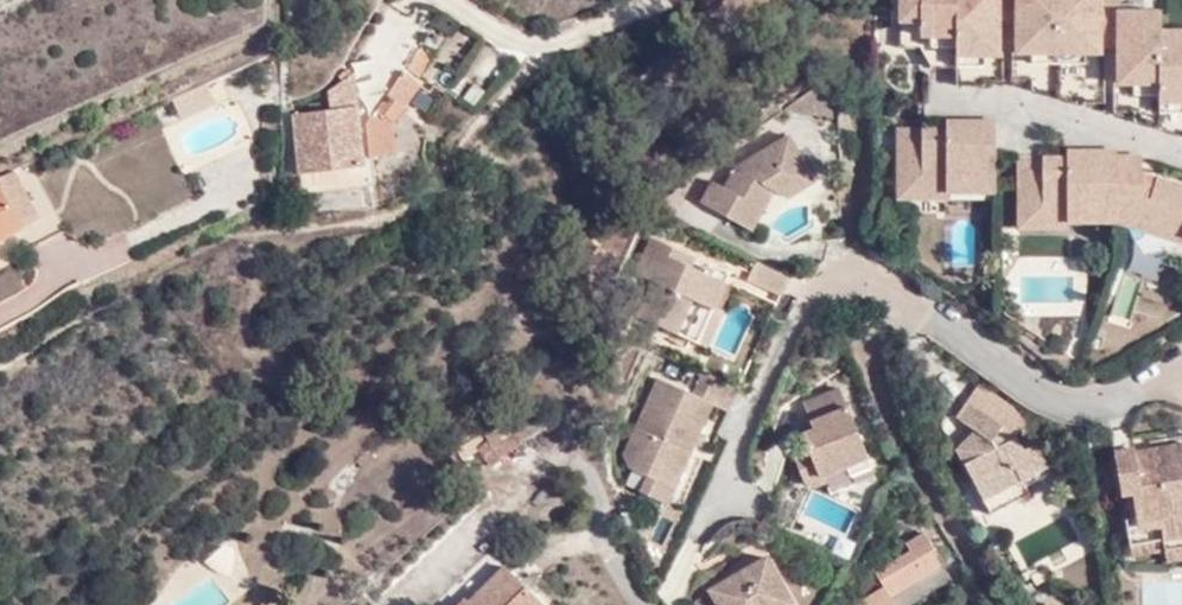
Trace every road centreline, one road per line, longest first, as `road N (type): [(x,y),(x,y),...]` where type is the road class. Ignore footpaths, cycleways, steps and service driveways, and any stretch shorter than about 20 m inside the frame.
road 1 (track): [(547,46),(395,220),(237,234),(0,361)]
road 2 (residential): [(1181,369),(1093,401),(1026,375),(897,276),(849,272),(801,307),(719,509)]

